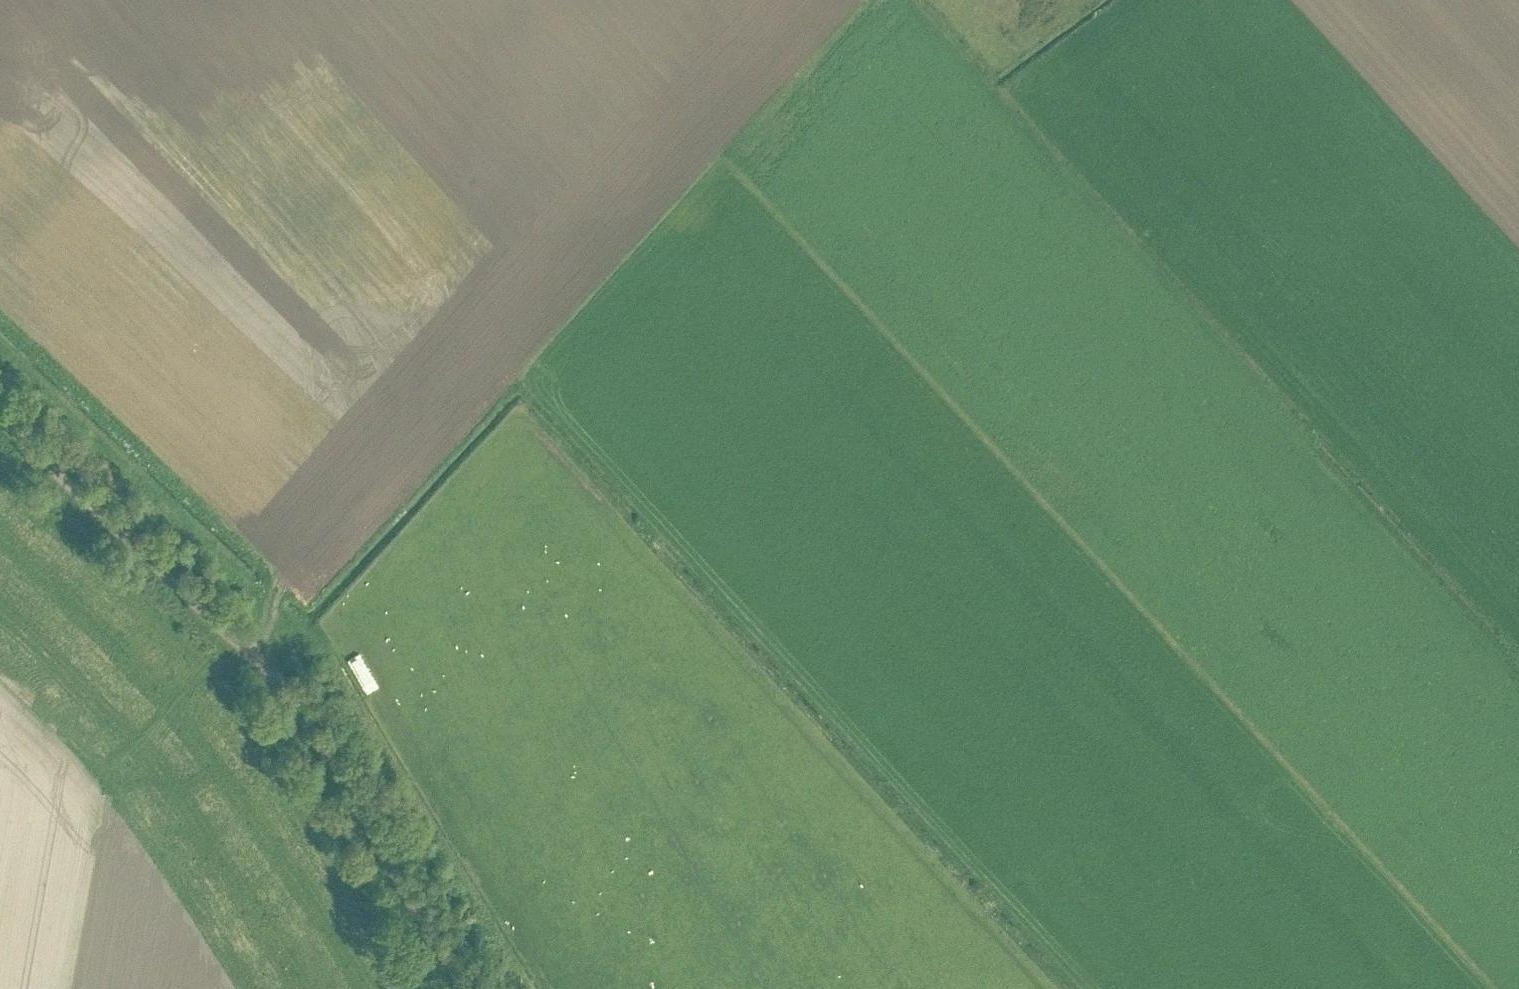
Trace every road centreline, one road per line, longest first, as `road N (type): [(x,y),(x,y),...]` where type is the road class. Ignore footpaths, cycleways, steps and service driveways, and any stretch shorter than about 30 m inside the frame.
road 1 (track): [(467,988),(274,675),(0,416)]

